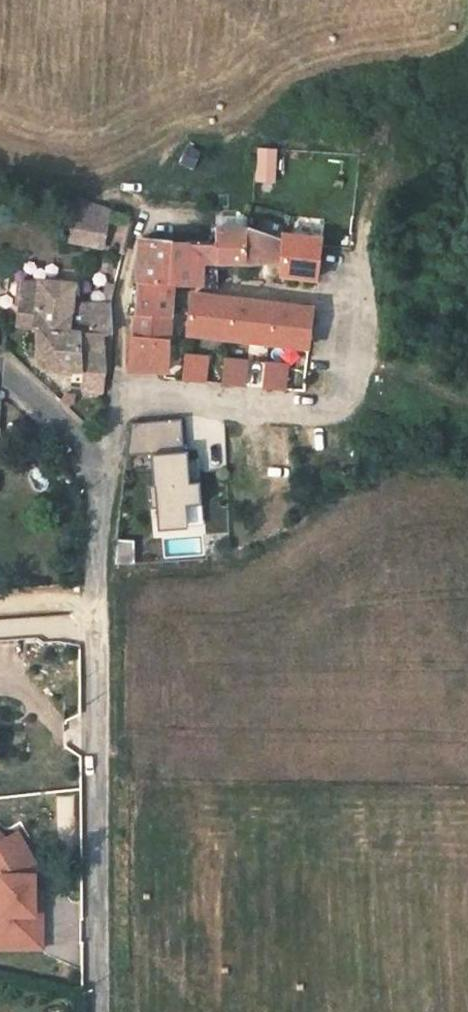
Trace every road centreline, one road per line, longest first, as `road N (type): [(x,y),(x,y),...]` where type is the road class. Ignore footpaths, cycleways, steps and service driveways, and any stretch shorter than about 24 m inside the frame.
road 1 (residential): [(107,465),(98,603),(102,1011)]
road 2 (residential): [(116,403),(306,411),(334,405),(354,388),(355,263)]
road 3 (residential): [(0,372),(107,465)]

